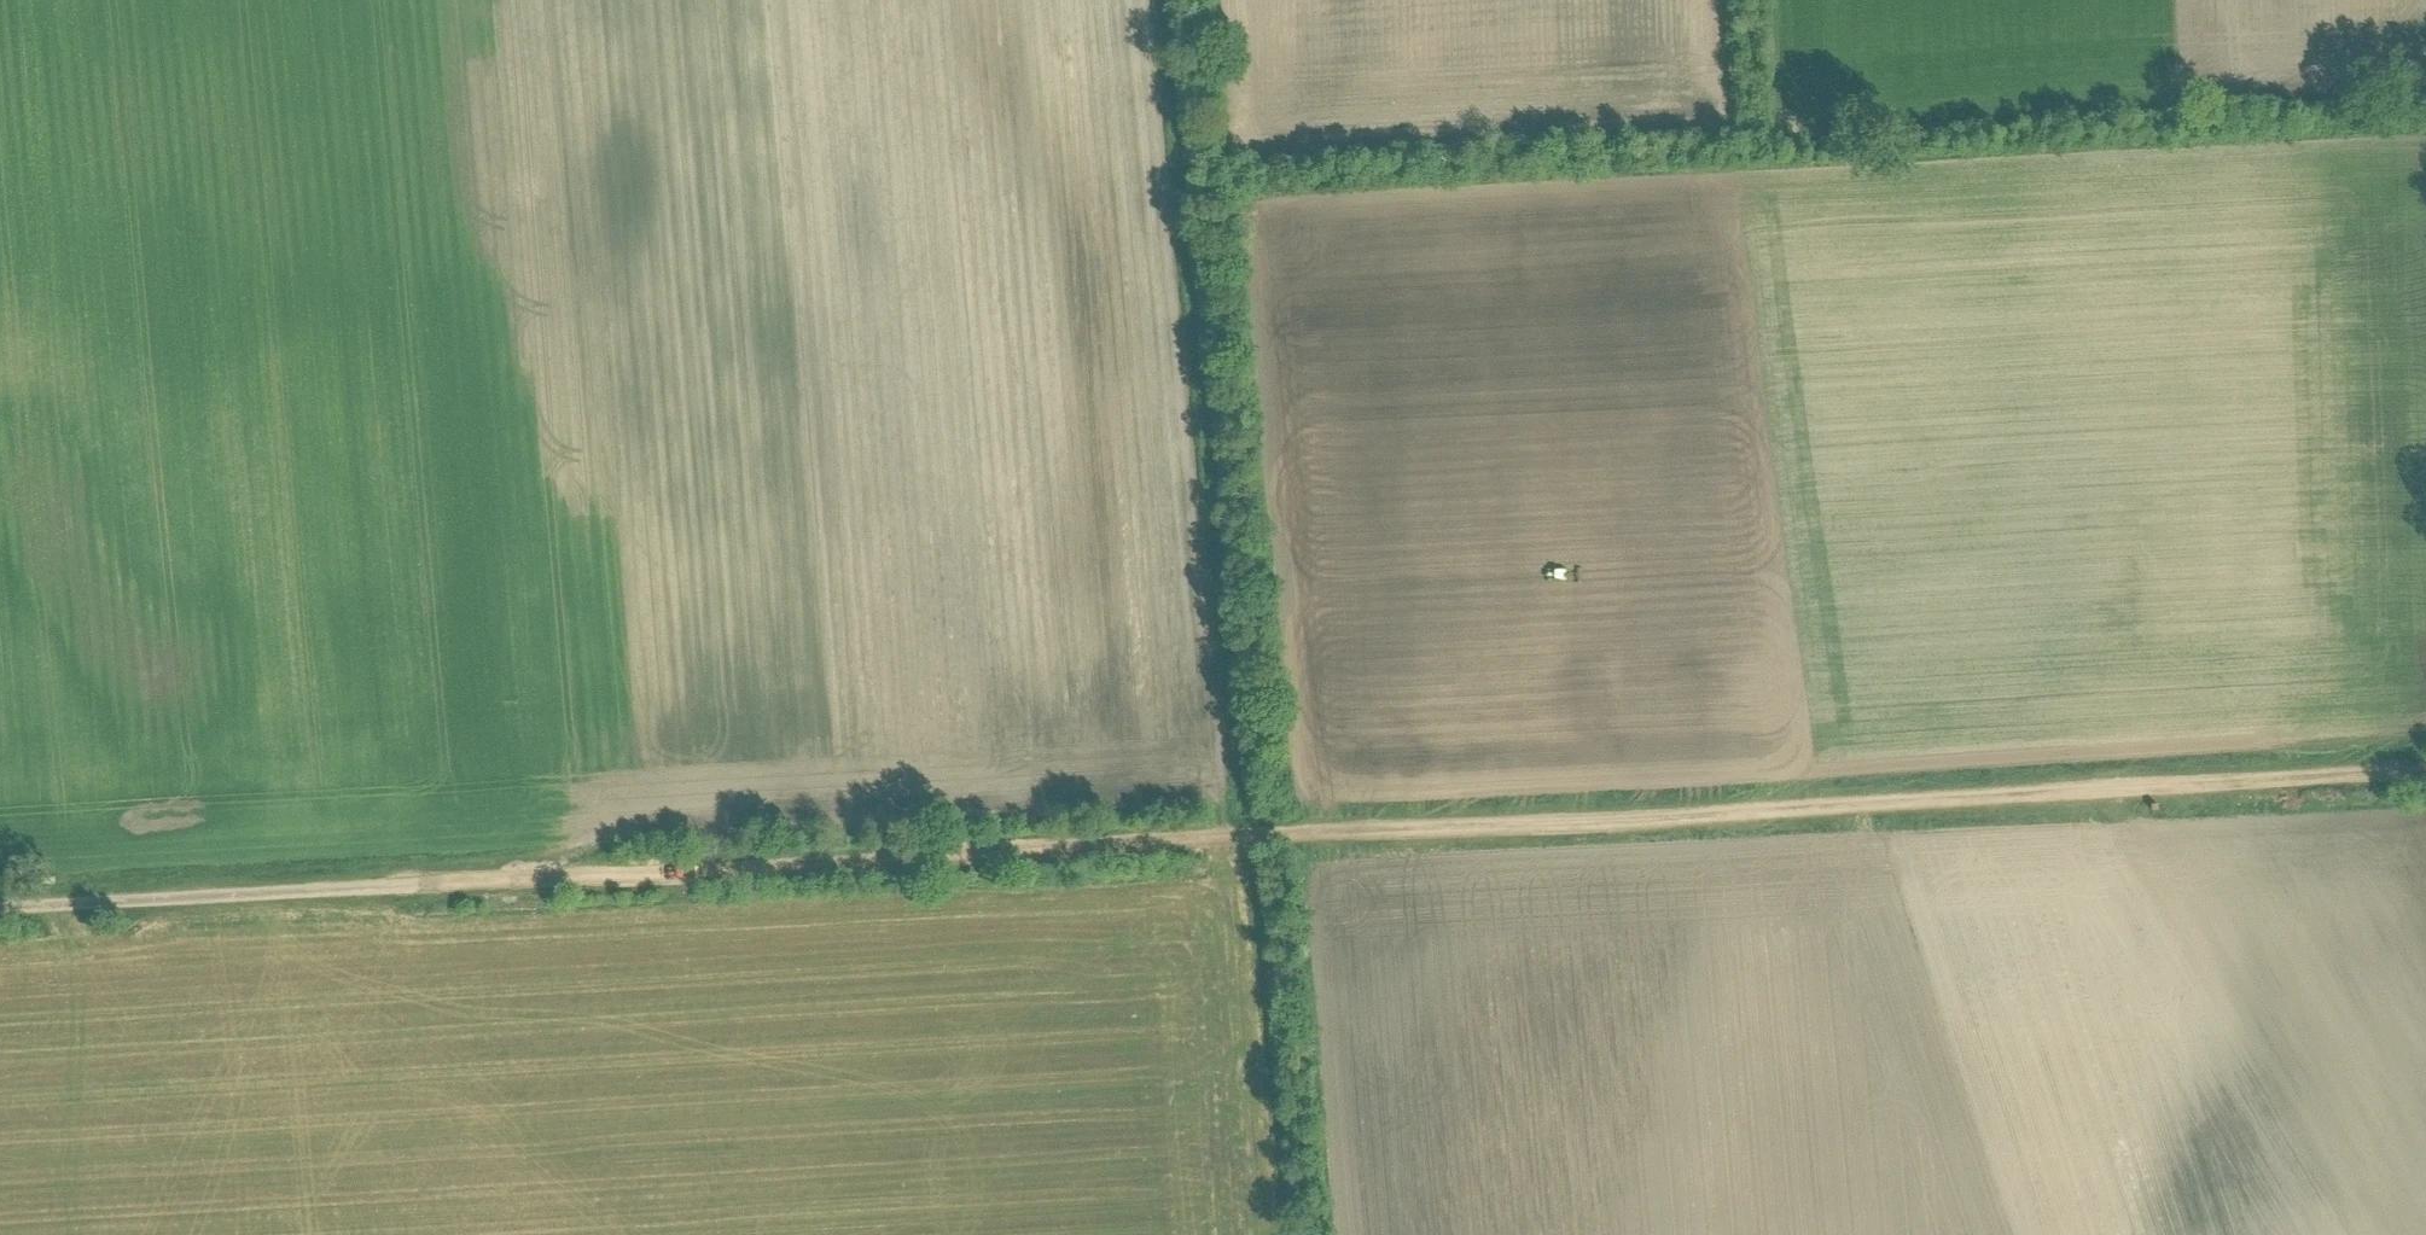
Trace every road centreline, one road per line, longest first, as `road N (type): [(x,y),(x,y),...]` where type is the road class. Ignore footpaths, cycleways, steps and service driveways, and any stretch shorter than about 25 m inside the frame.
road 1 (track): [(2425,768),(0,907)]

